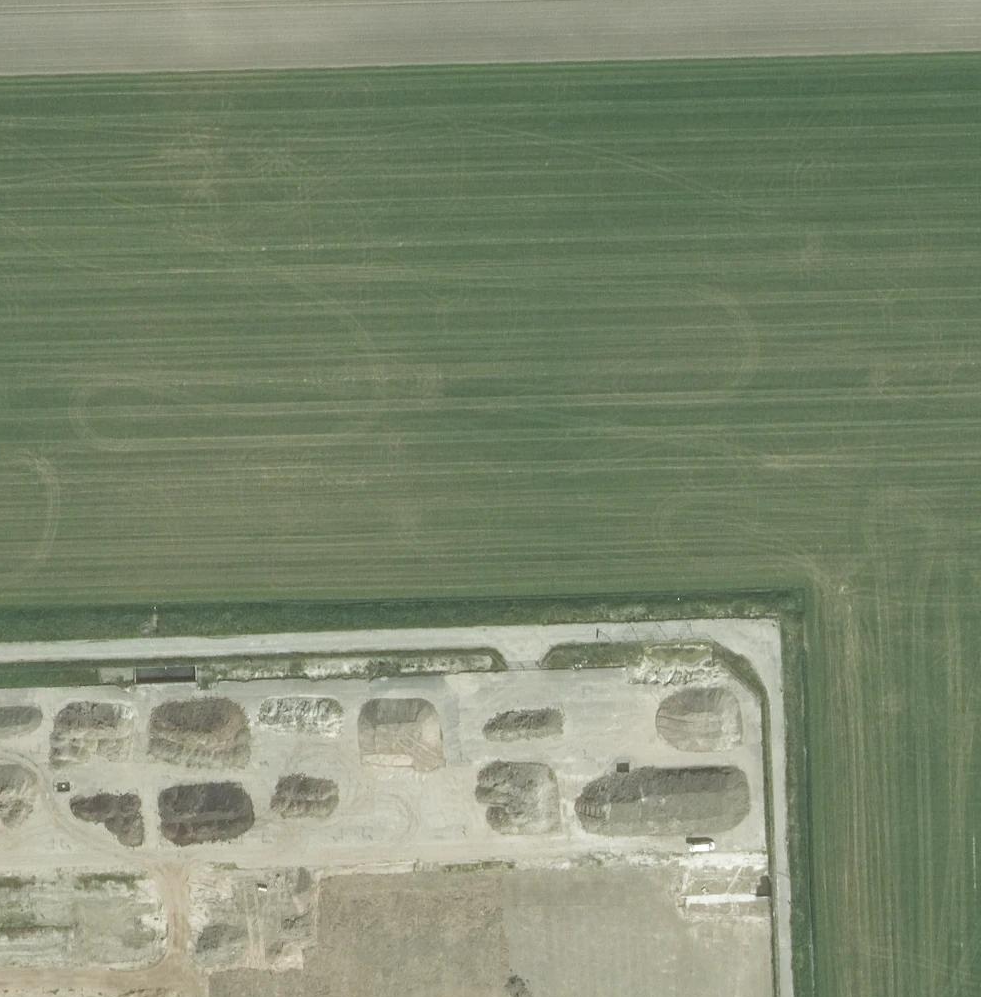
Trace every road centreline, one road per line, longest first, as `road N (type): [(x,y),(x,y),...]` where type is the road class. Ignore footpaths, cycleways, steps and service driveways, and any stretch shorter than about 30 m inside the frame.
road 1 (unclassified): [(0,657),(731,619),(752,628),(777,667),(788,996)]

